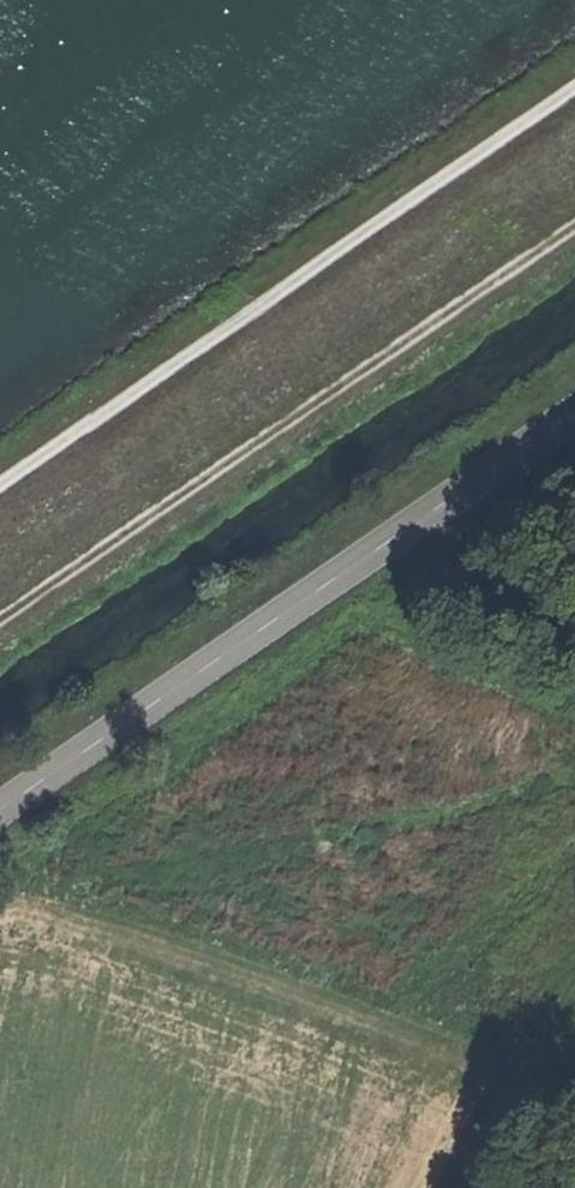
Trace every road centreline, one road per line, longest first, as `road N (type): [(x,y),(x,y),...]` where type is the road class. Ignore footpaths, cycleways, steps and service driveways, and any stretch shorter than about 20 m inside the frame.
road 1 (tertiary): [(574,407),(0,804)]
road 2 (track): [(574,240),(0,630)]
road 3 (track): [(574,83),(0,473)]
road 4 (track): [(427,1187),(516,1007),(574,917)]

